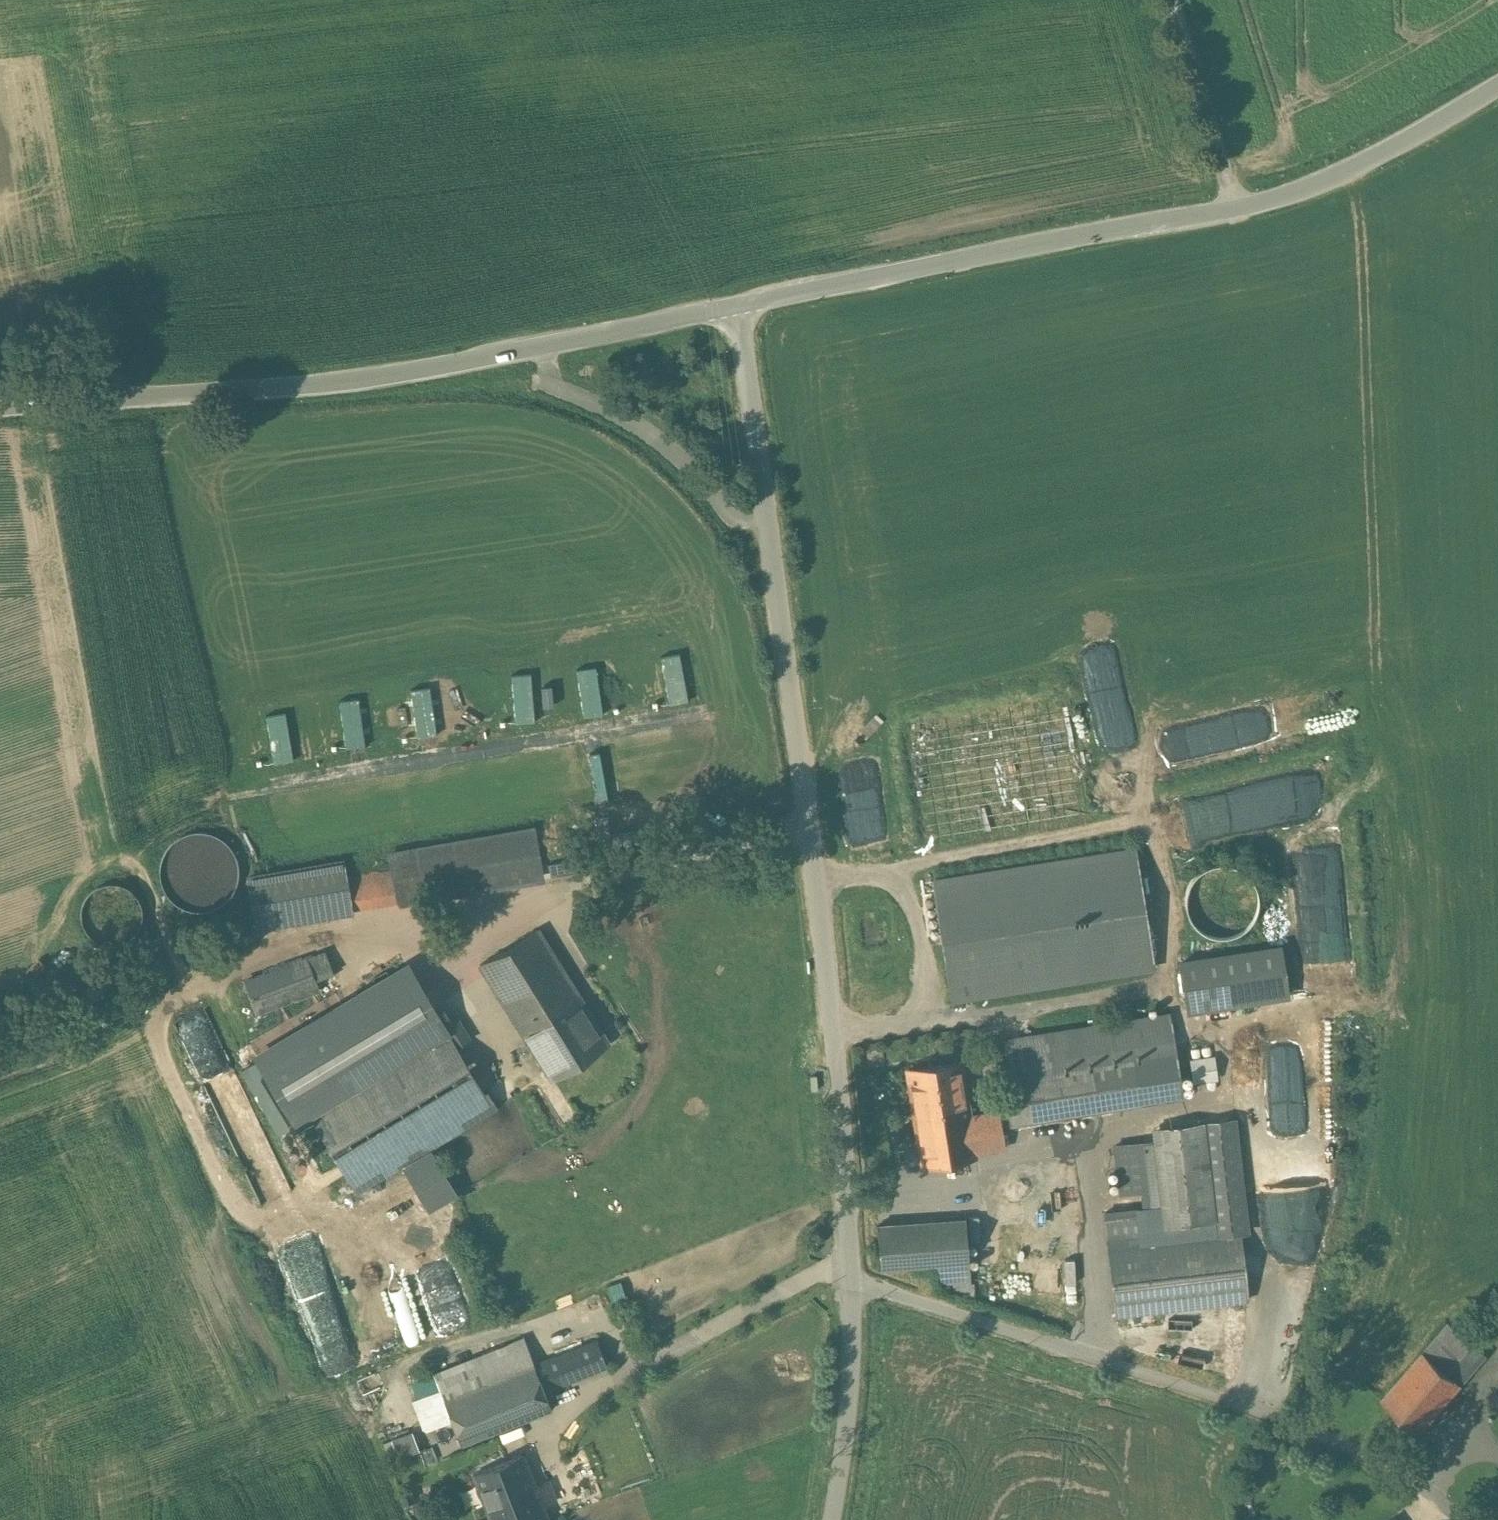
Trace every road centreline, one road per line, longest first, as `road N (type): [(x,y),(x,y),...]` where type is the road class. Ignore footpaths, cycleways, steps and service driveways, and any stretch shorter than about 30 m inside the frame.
road 1 (tertiary): [(855,1282),(742,307)]
road 2 (tertiary): [(742,307),(1296,192),(1497,83)]
road 3 (tertiary): [(0,409),(352,380),(742,307)]
road 4 (unclassified): [(855,1282),(1317,1433),(1450,1519)]
road 5 (tertiary): [(833,1519),(855,1282)]

